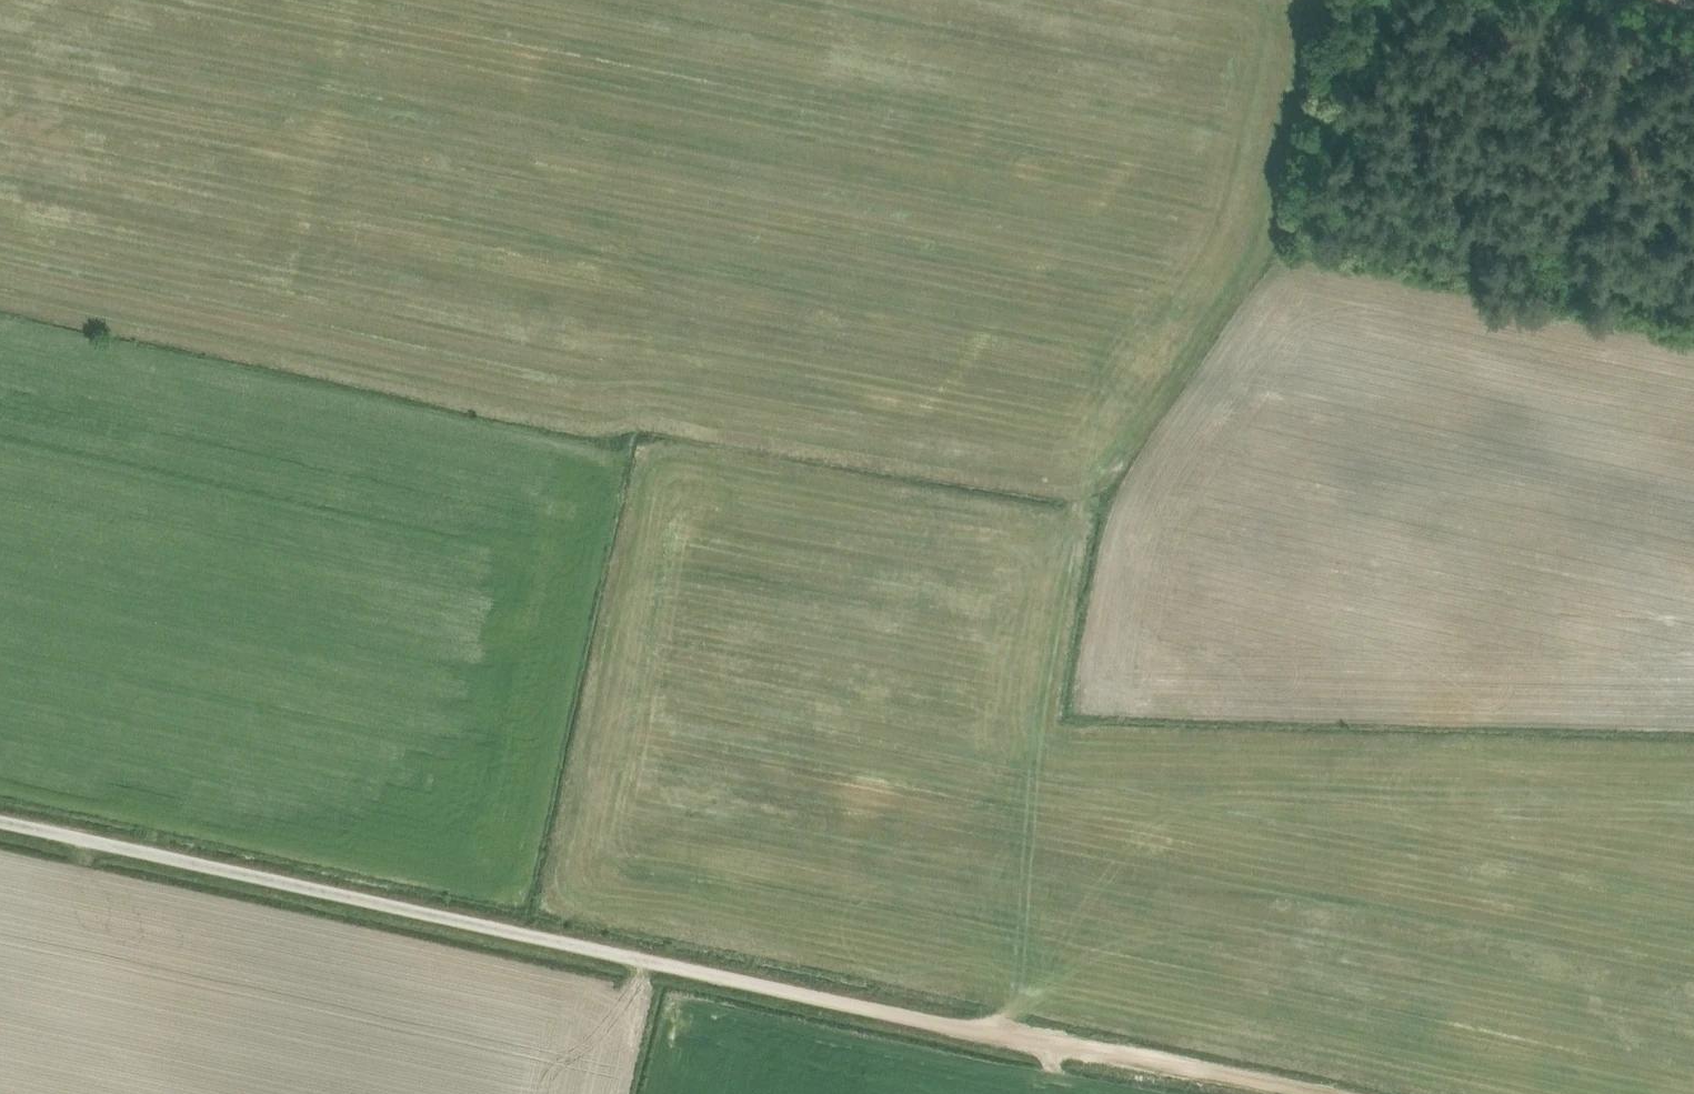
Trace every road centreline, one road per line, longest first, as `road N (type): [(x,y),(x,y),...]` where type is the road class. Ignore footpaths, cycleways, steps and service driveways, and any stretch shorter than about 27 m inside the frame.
road 1 (unclassified): [(1084,1046),(0,819)]
road 2 (track): [(1326,1093),(1084,1046)]

